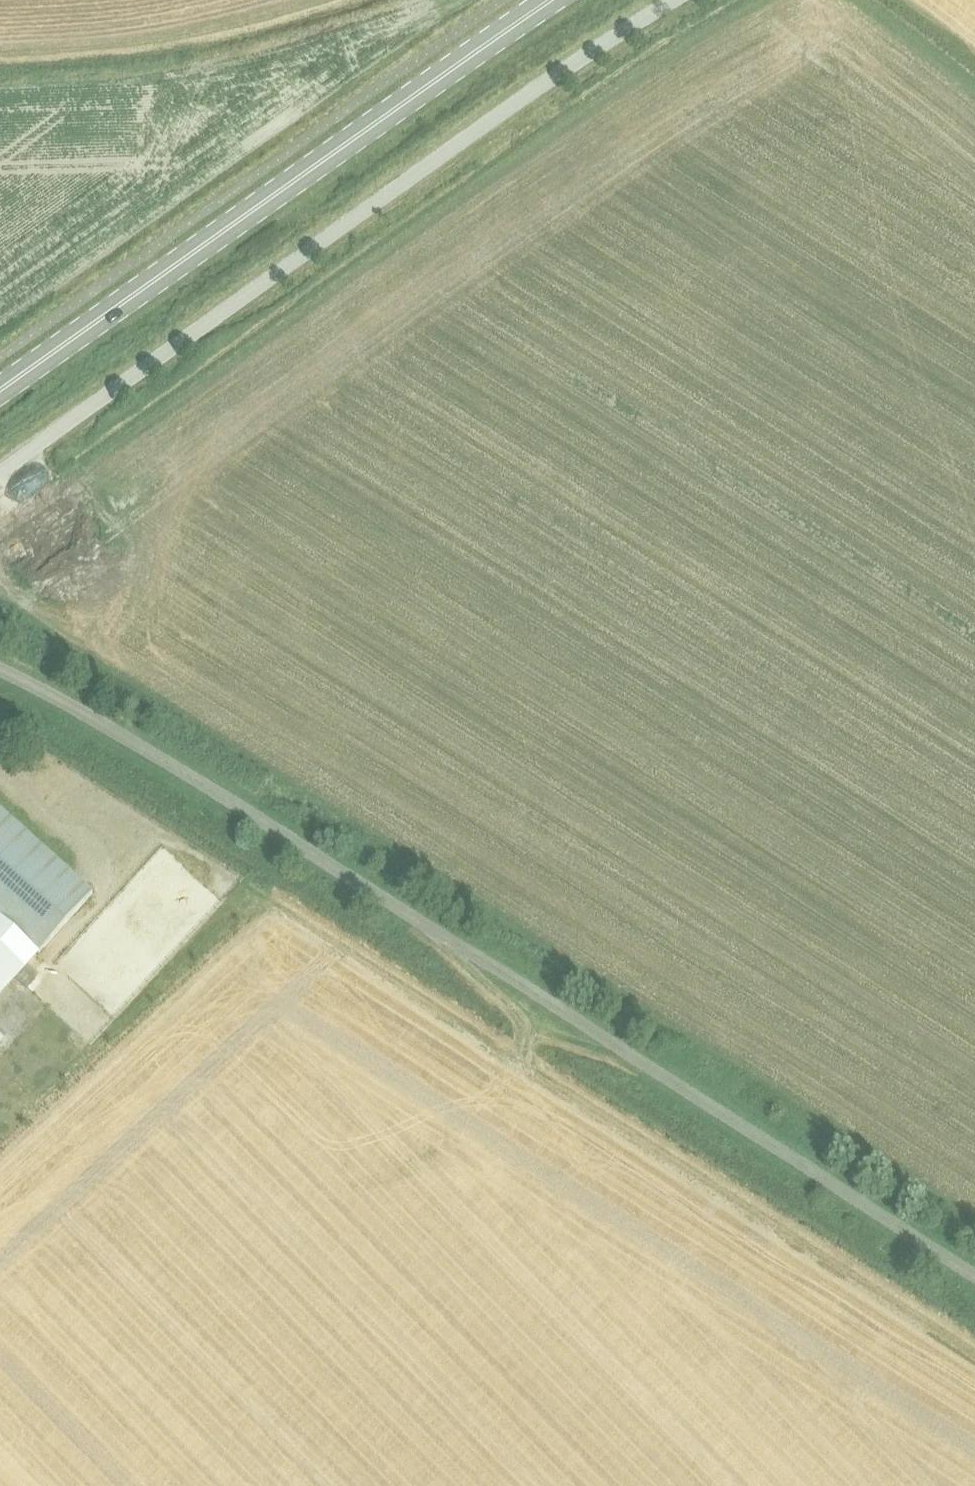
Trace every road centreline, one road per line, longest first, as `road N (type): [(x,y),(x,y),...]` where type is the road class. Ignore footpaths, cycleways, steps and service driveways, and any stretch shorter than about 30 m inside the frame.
road 1 (unclassified): [(974,1274),(109,728),(0,669)]
road 2 (unclassified): [(0,478),(572,64),(676,0)]
road 3 (secondary): [(0,391),(553,0)]

